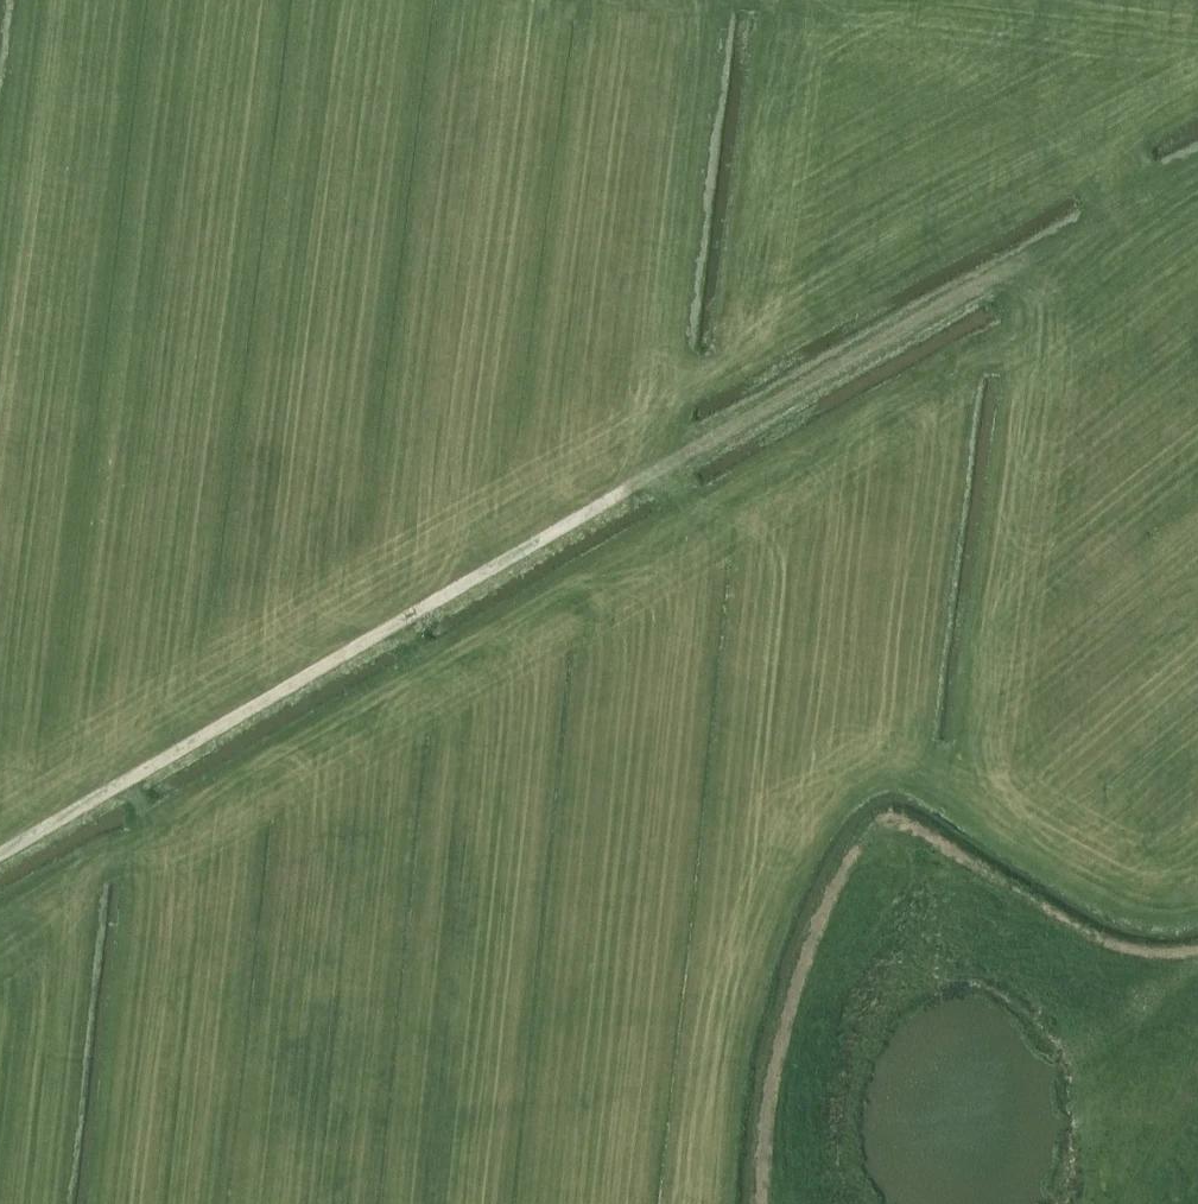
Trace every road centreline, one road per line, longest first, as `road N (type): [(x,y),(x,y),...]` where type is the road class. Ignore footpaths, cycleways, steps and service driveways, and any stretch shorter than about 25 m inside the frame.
road 1 (track): [(0,853),(998,273),(1168,193)]

